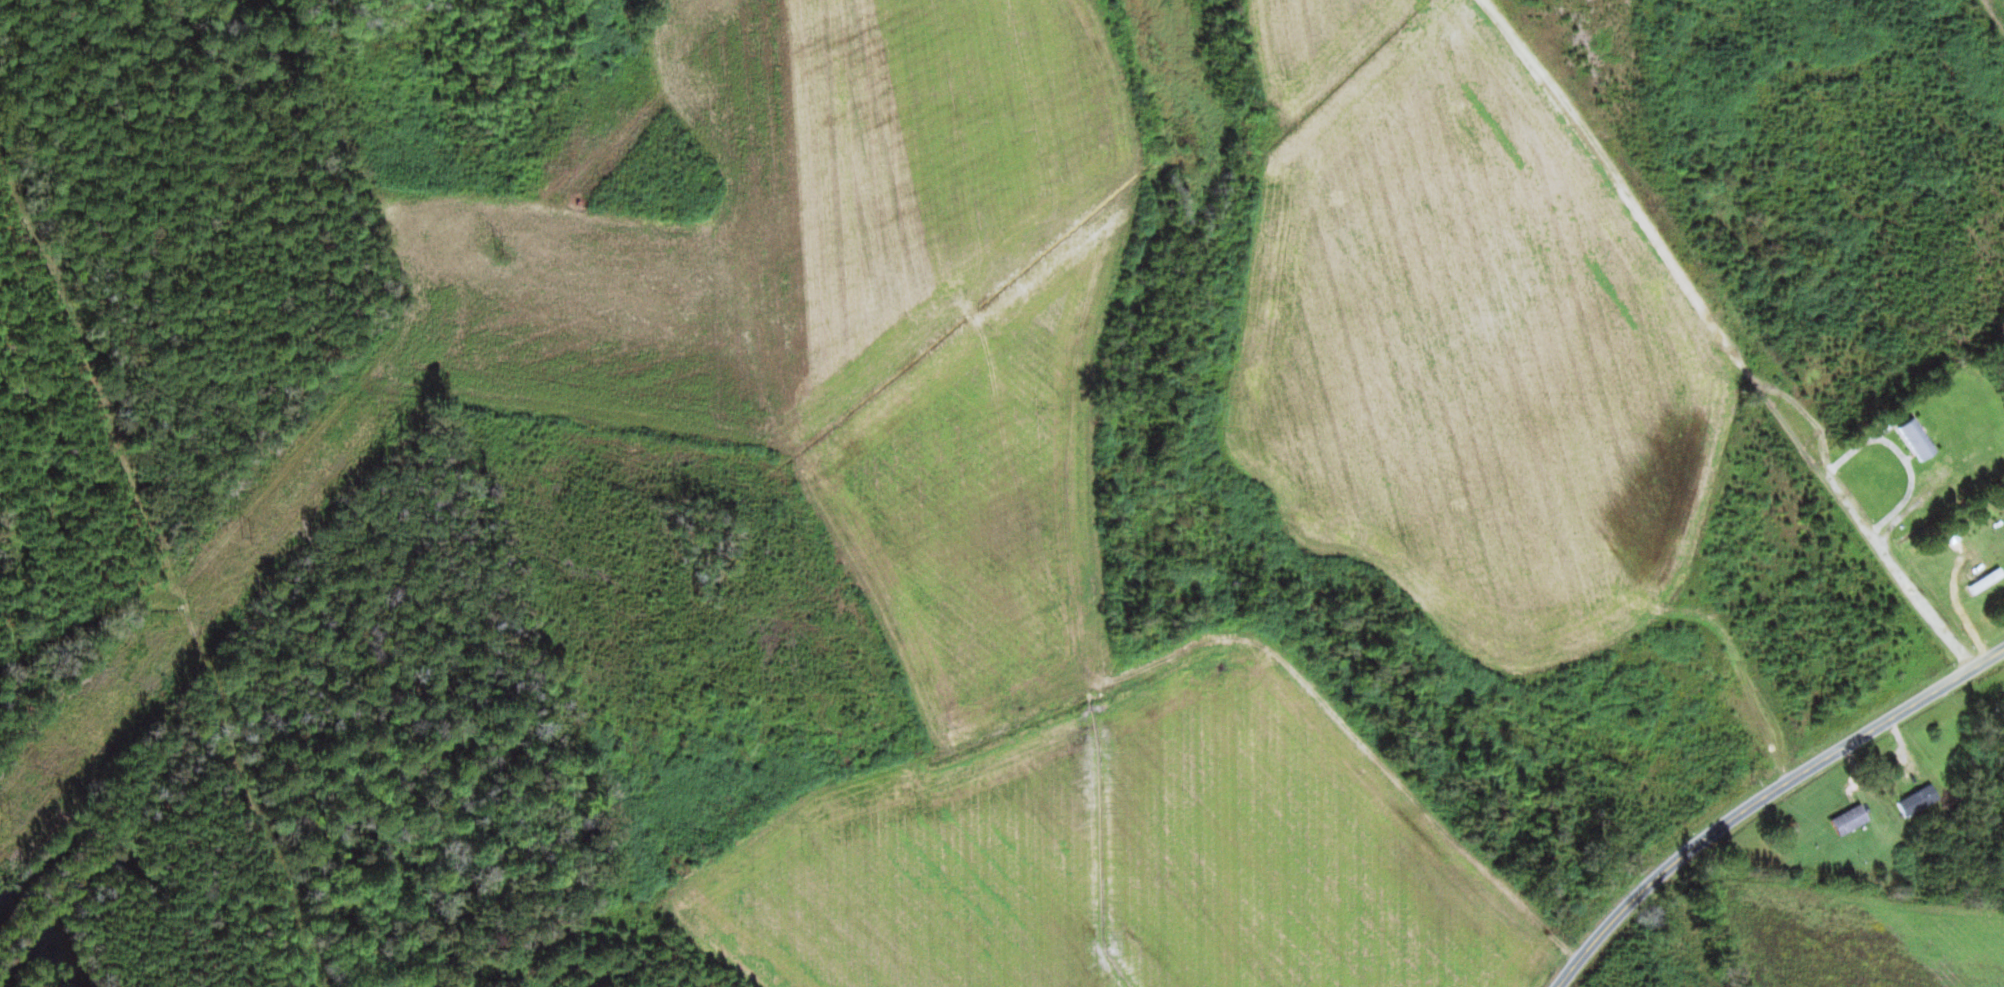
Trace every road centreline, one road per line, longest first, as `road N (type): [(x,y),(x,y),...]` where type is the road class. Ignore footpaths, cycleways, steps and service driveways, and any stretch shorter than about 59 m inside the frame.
road 1 (residential): [(1559,986),(1673,861),(2003,650)]

